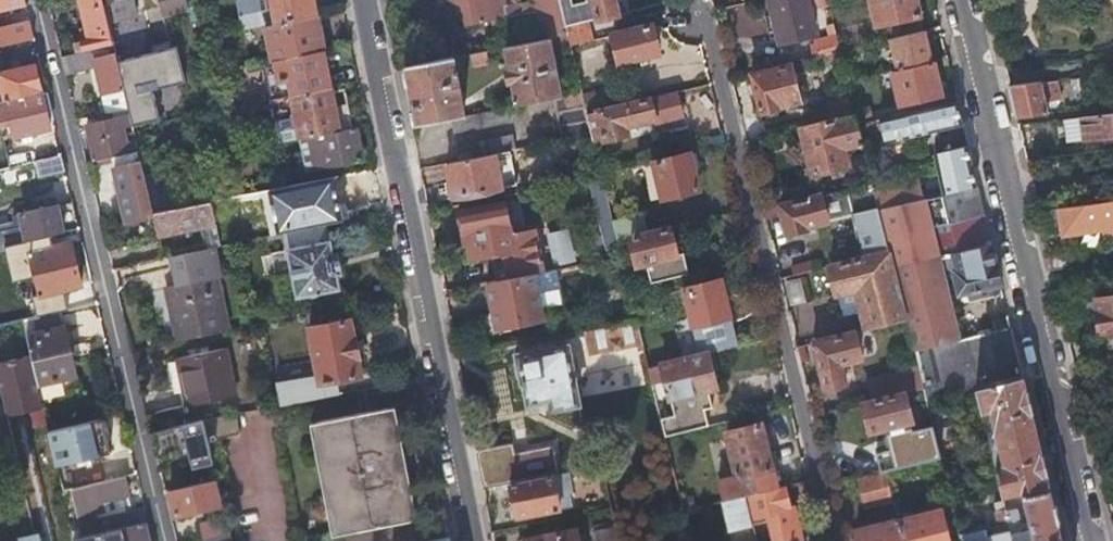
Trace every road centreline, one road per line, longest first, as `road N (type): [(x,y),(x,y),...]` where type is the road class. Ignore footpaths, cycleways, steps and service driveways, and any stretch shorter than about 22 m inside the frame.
road 1 (residential): [(702,0),(836,540)]
road 2 (residential): [(1097,540),(963,0)]
road 3 (residential): [(36,0),(165,540)]
road 4 (residential): [(364,0),(473,540)]

